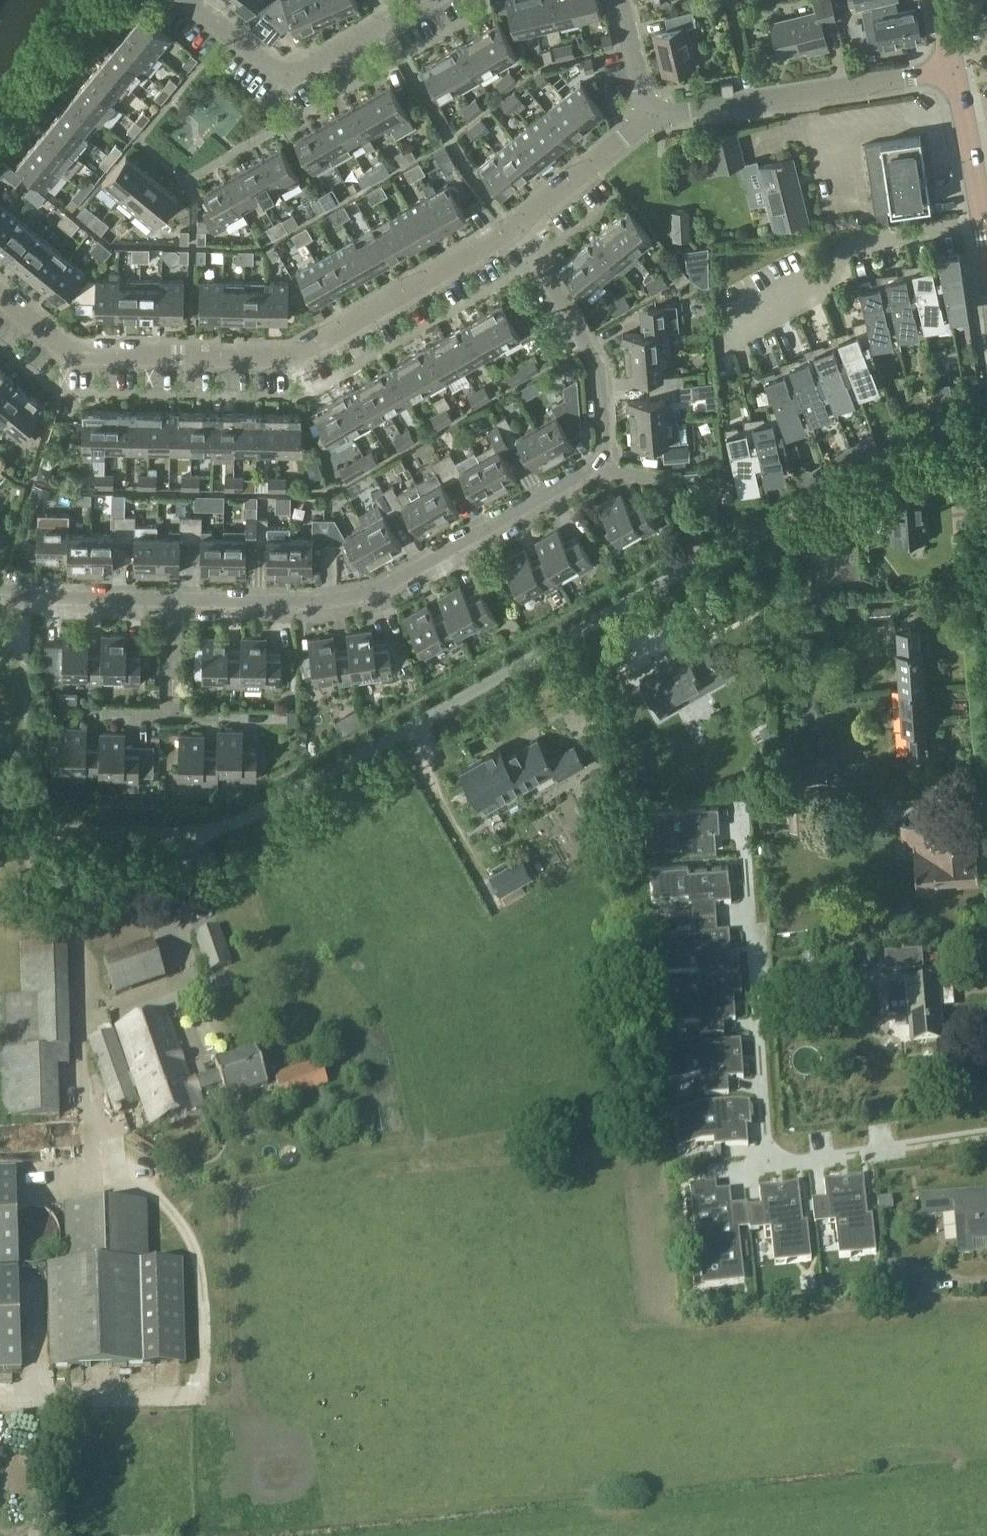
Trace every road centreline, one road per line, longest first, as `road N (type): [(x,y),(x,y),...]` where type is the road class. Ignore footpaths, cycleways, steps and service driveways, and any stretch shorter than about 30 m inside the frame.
road 1 (unclassified): [(704,560),(222,828),(0,830)]
road 2 (residential): [(516,232),(296,358),(69,355),(0,297)]
road 3 (residential): [(171,597),(313,600),(374,589),(599,471),(608,458)]
road 4 (residential): [(769,1163),(737,808)]
road 5 (unclassified): [(986,415),(945,427),(704,560)]
road 6 (residential): [(953,70),(659,117)]
road 7 (residential): [(608,458),(603,370),(516,232)]
road 8 (residential): [(394,19),(282,76),(191,0)]
road 9 (residential): [(986,1134),(769,1163)]
road 10 (residential): [(659,117),(516,232)]
road 11 (residential): [(0,141),(114,0)]
road 12 (tertiary): [(986,241),(953,70)]
road 13 (residential): [(0,584),(30,594),(171,597)]
road 14 (residential): [(704,560),(663,485),(637,462),(608,458)]
road 15 (residential): [(659,117),(626,0)]

